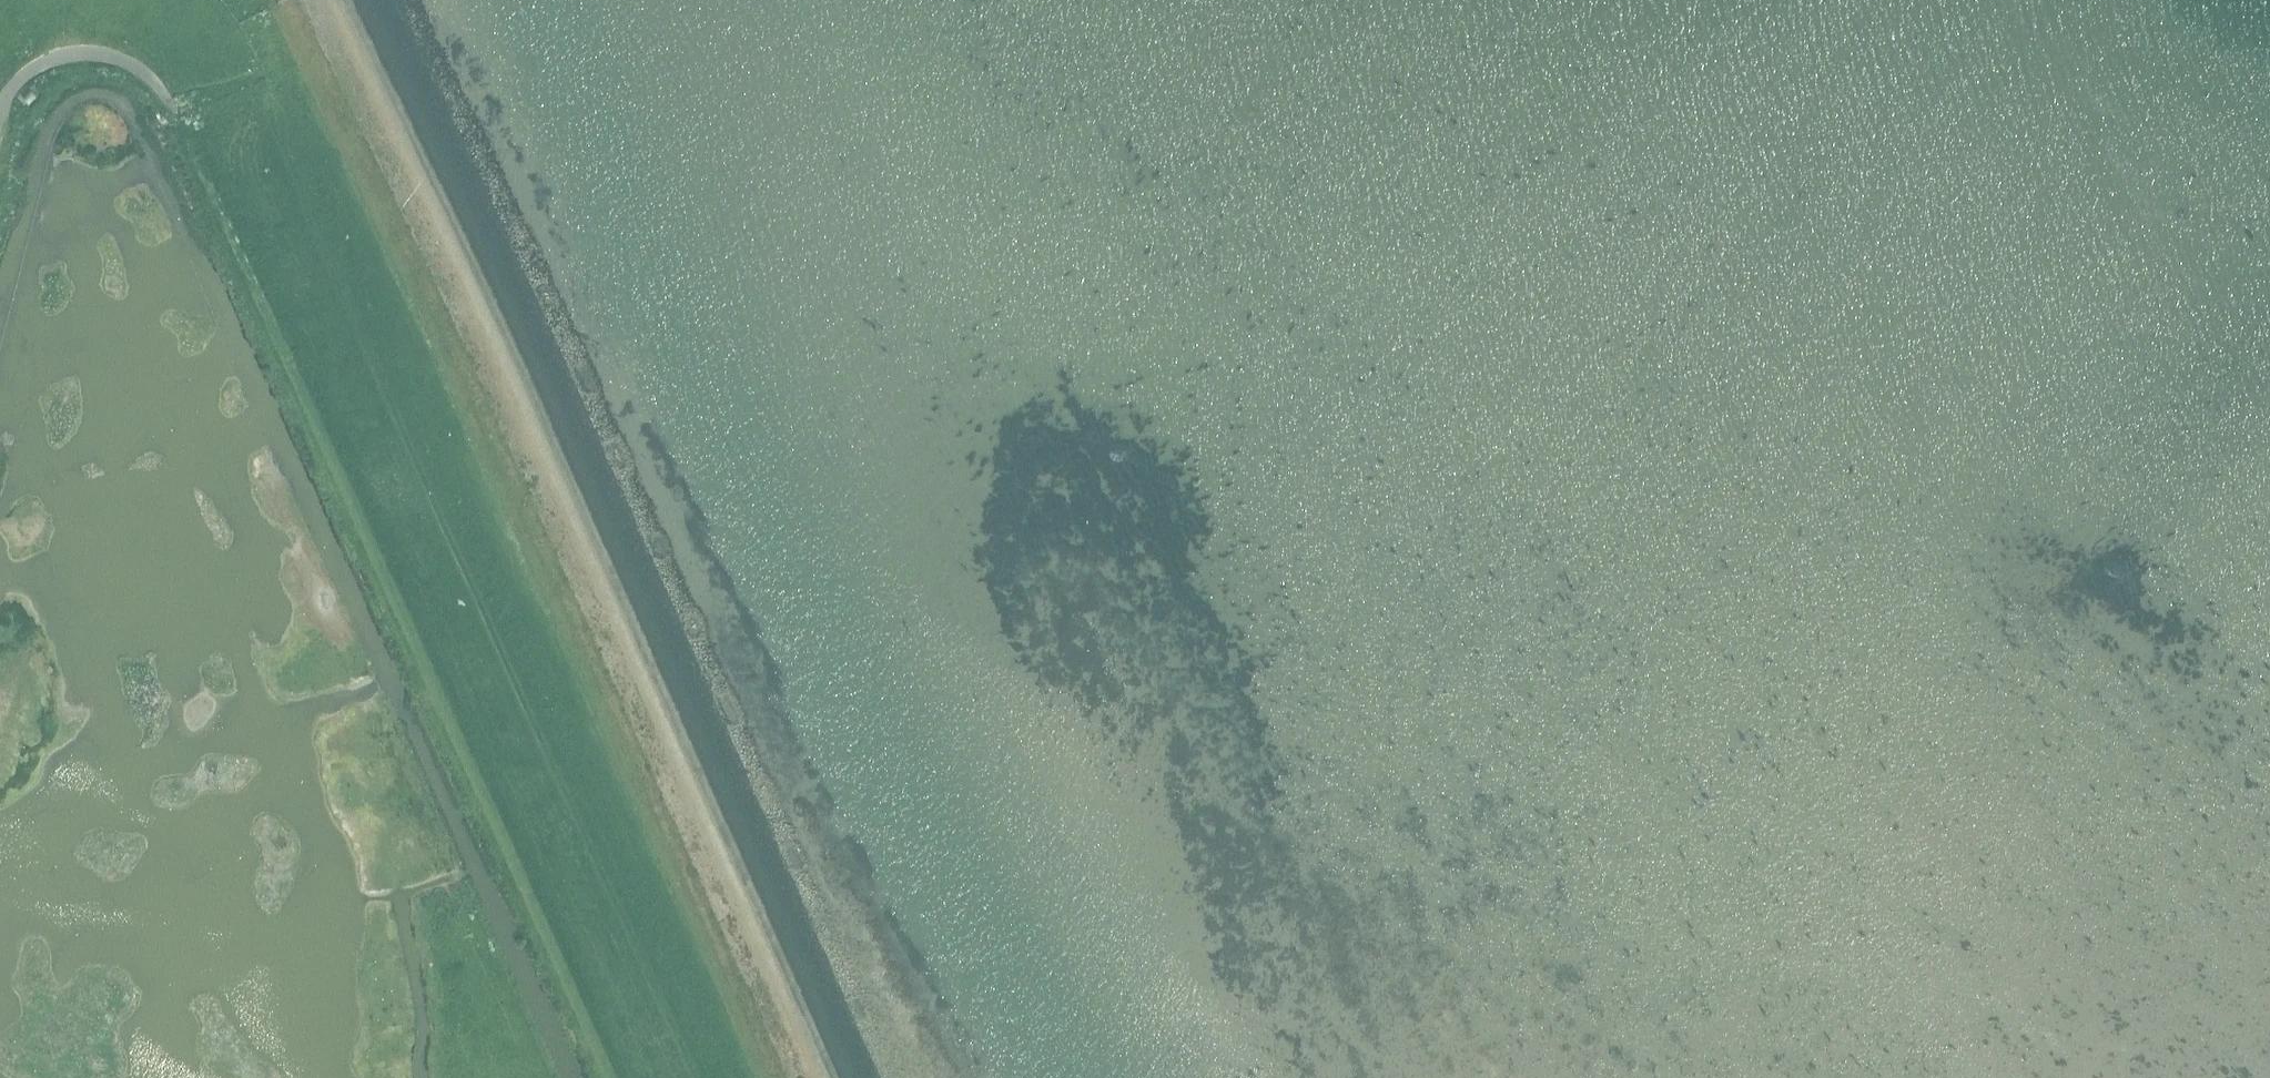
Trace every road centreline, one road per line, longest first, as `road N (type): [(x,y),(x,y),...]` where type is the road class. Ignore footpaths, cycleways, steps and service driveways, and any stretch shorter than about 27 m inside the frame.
road 1 (track): [(267,0),(768,1077)]
road 2 (track): [(181,122),(611,1077)]
road 3 (unclassified): [(0,128),(20,83),(49,62),(76,56),(126,59),(147,70),(181,122)]

